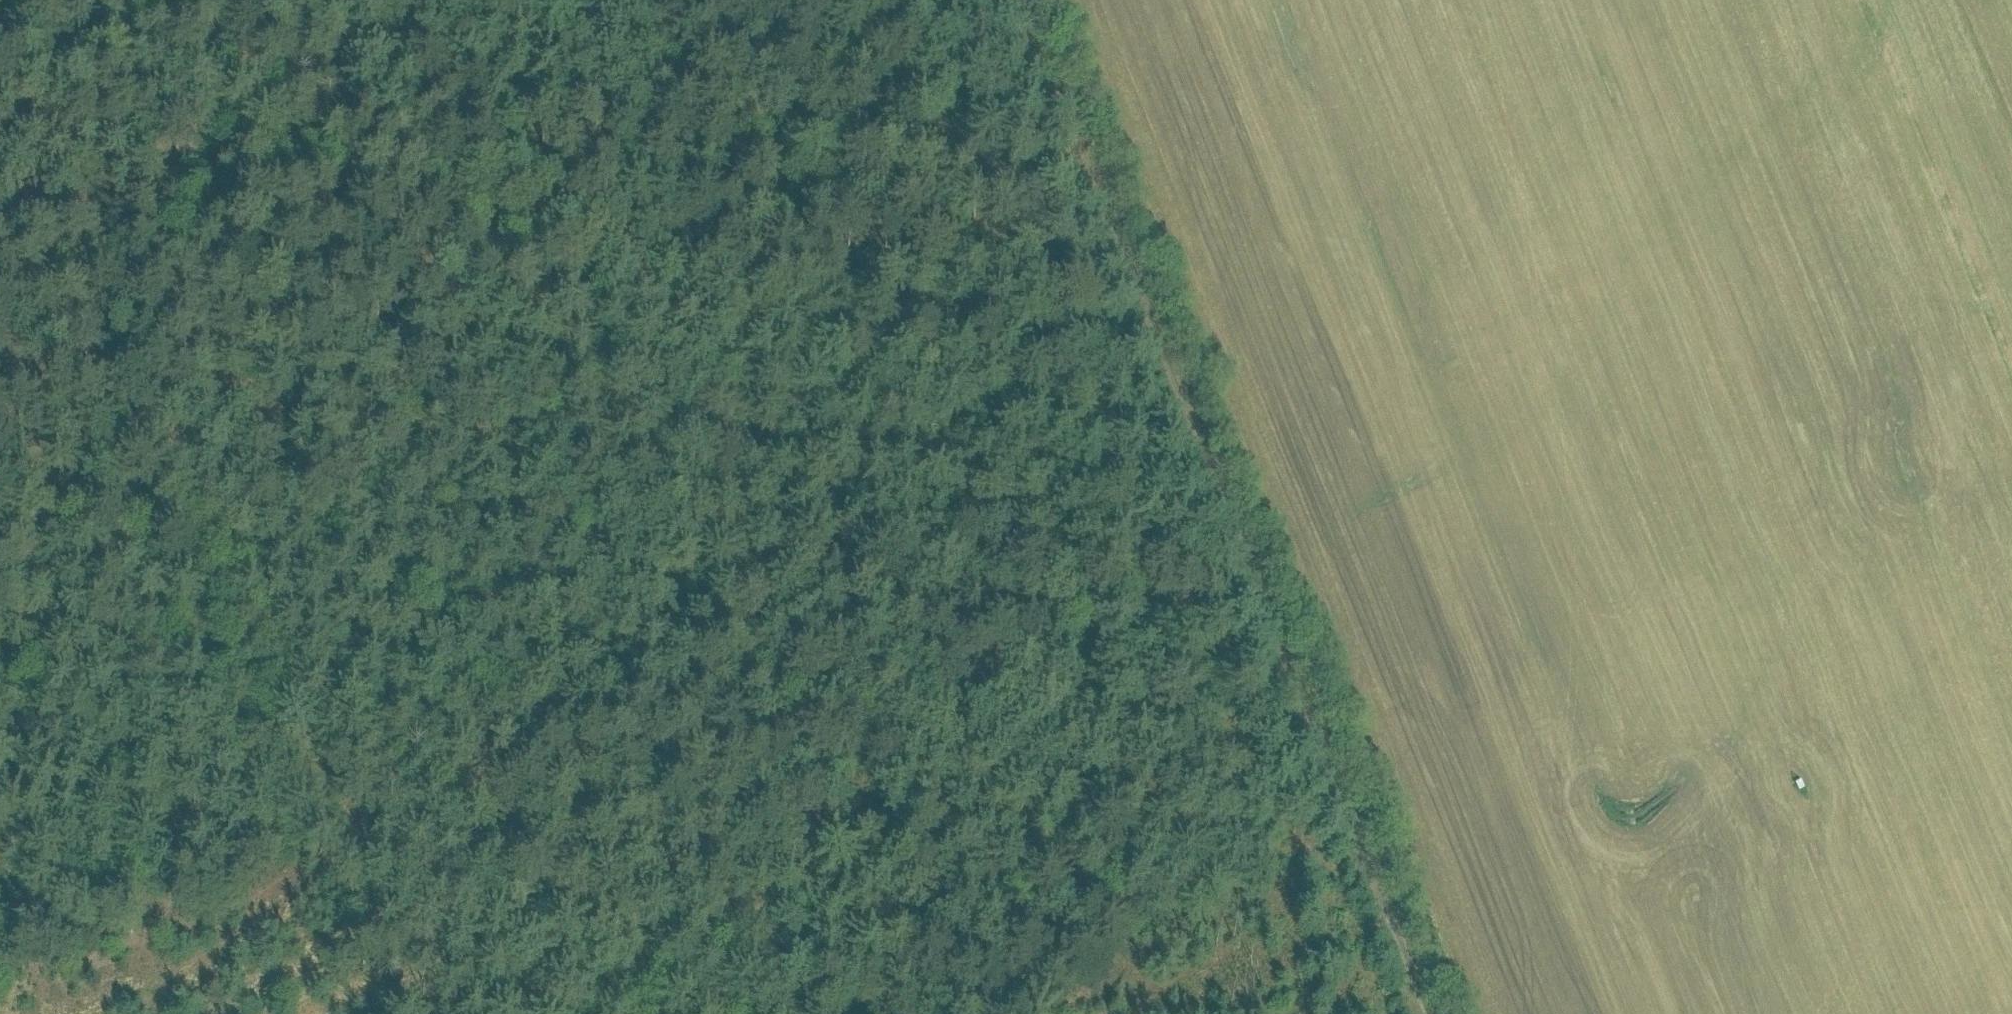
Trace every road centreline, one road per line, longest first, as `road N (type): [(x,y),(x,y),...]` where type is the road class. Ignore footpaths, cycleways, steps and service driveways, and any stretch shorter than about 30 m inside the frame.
road 1 (track): [(1195,424),(1428,1013)]
road 2 (track): [(1195,424),(1028,0)]

